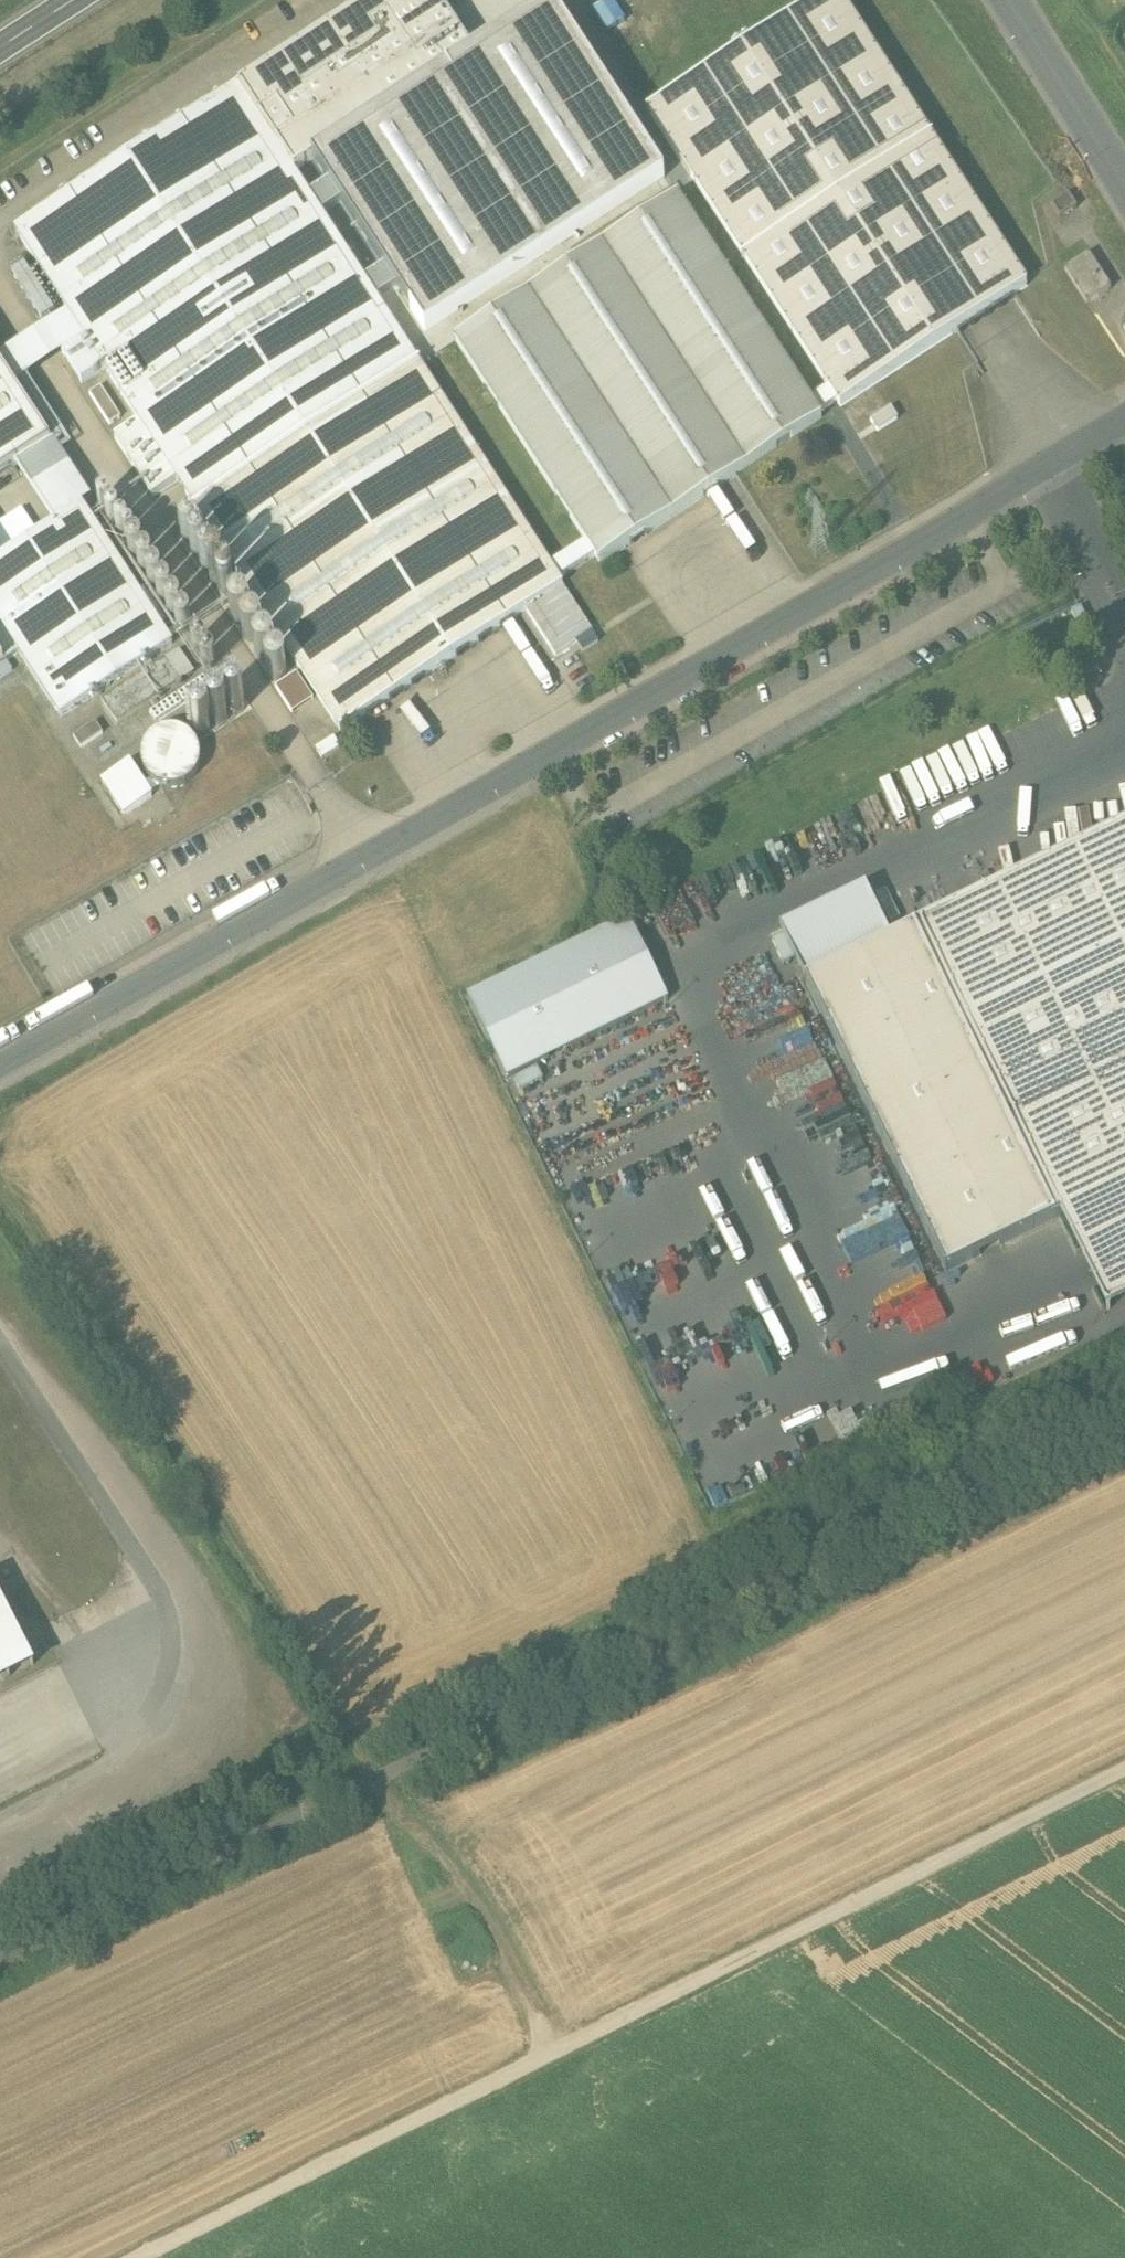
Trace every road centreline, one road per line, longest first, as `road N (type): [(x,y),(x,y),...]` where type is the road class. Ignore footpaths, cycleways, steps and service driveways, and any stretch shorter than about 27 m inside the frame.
road 1 (unclassified): [(0,1066),(1124,422)]
road 2 (track): [(139,2257),(1124,1771)]
road 3 (track): [(0,1198),(373,1781),(495,1924),(557,2051)]
road 4 (unclassified): [(1124,188),(1004,0)]

